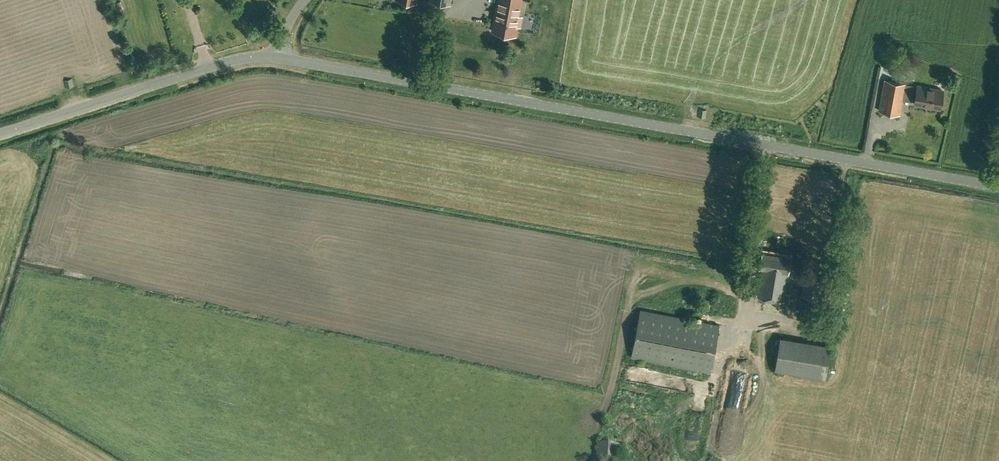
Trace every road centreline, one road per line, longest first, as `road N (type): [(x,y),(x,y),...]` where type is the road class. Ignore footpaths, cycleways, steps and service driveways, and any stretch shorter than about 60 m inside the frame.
road 1 (tertiary): [(998,188),(278,60)]
road 2 (tertiary): [(0,135),(248,59),(278,60)]

